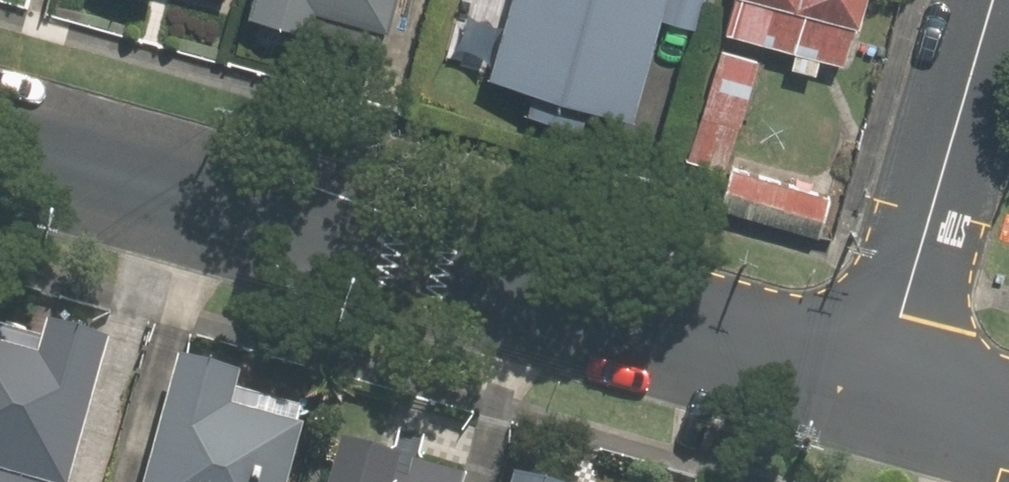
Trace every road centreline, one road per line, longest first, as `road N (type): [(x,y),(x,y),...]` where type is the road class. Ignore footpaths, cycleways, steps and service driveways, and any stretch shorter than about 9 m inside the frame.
road 1 (residential): [(887,374),(0,117)]
road 2 (residential): [(887,374),(986,0)]
road 3 (residential): [(1008,409),(887,374)]

